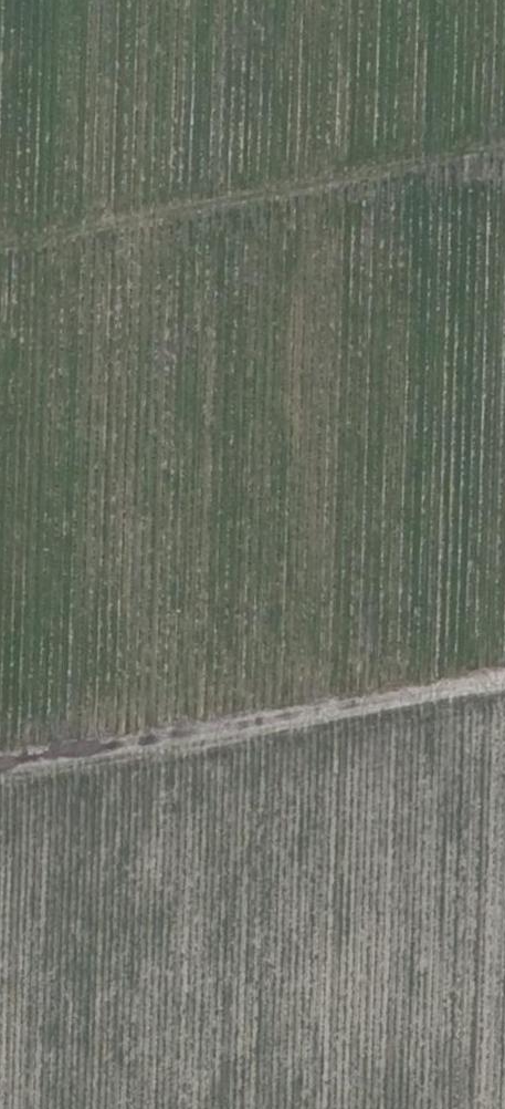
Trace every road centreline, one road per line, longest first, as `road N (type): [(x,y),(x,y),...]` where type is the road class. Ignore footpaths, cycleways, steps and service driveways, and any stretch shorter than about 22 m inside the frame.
road 1 (track): [(504,144),(0,238)]
road 2 (track): [(0,763),(504,674)]

